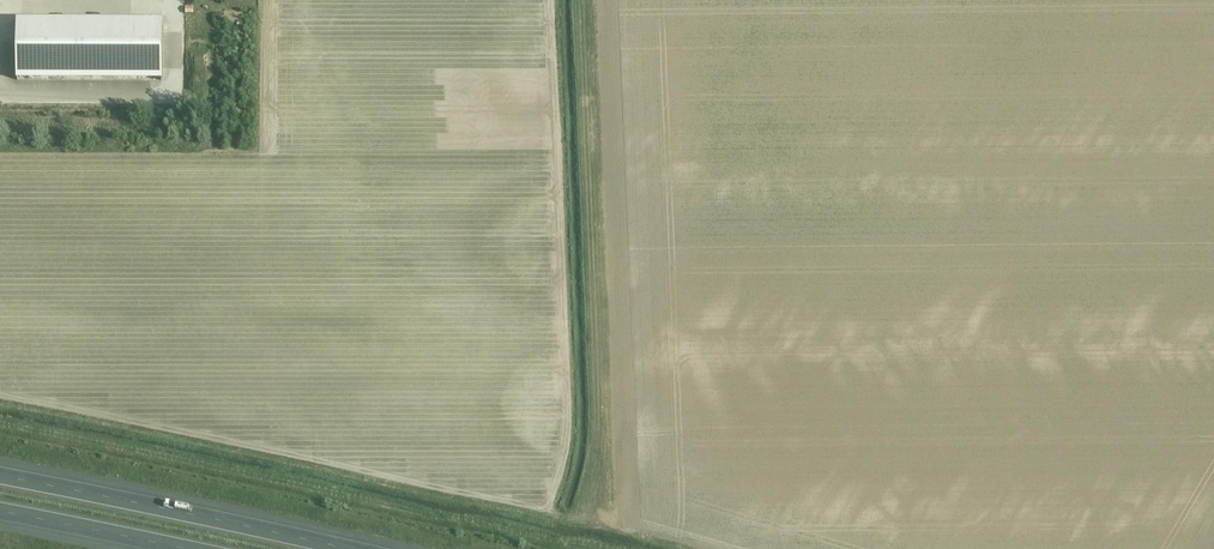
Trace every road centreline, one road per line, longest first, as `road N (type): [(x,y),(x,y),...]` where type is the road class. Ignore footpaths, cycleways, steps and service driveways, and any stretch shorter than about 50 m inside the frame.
road 1 (motorway): [(348,548),(0,475)]
road 2 (motorway): [(0,511),(190,548)]

